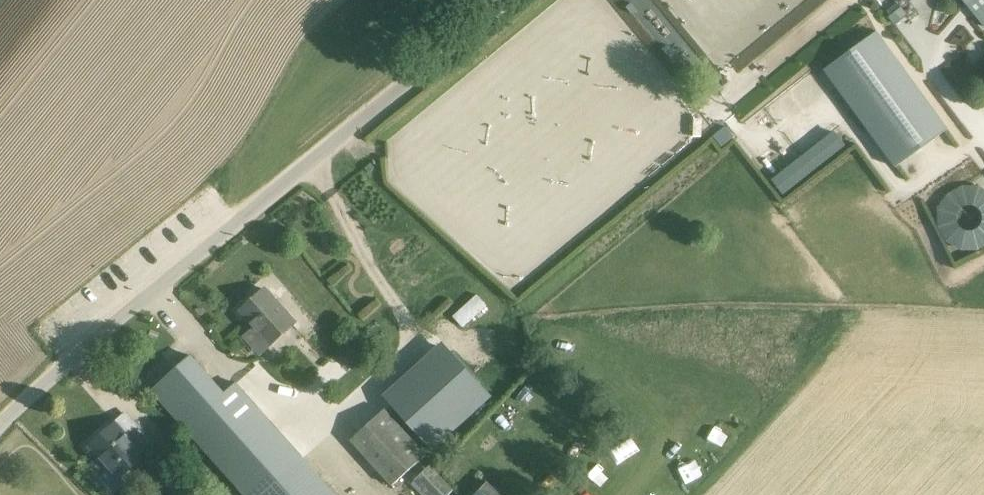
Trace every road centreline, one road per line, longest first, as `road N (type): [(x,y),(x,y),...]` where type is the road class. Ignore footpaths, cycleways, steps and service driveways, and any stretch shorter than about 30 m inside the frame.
road 1 (unclassified): [(0,429),(111,327),(510,0)]
road 2 (track): [(312,163),(418,342)]

